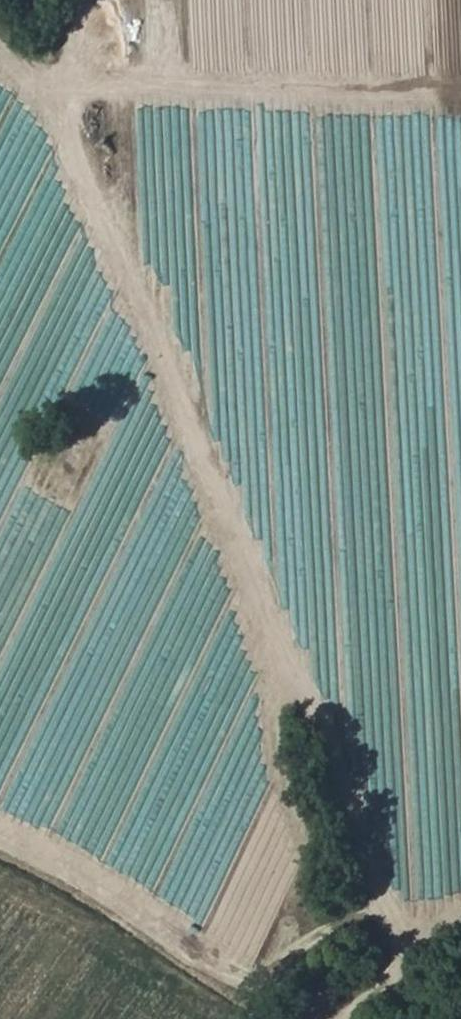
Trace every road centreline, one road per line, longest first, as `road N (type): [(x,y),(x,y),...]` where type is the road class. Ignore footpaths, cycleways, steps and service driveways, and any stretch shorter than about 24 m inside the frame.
road 1 (track): [(378,905),(306,652),(57,86),(0,42)]
road 2 (track): [(103,0),(57,86),(460,89)]
road 3 (track): [(355,1018),(400,969),(378,905),(286,956)]

